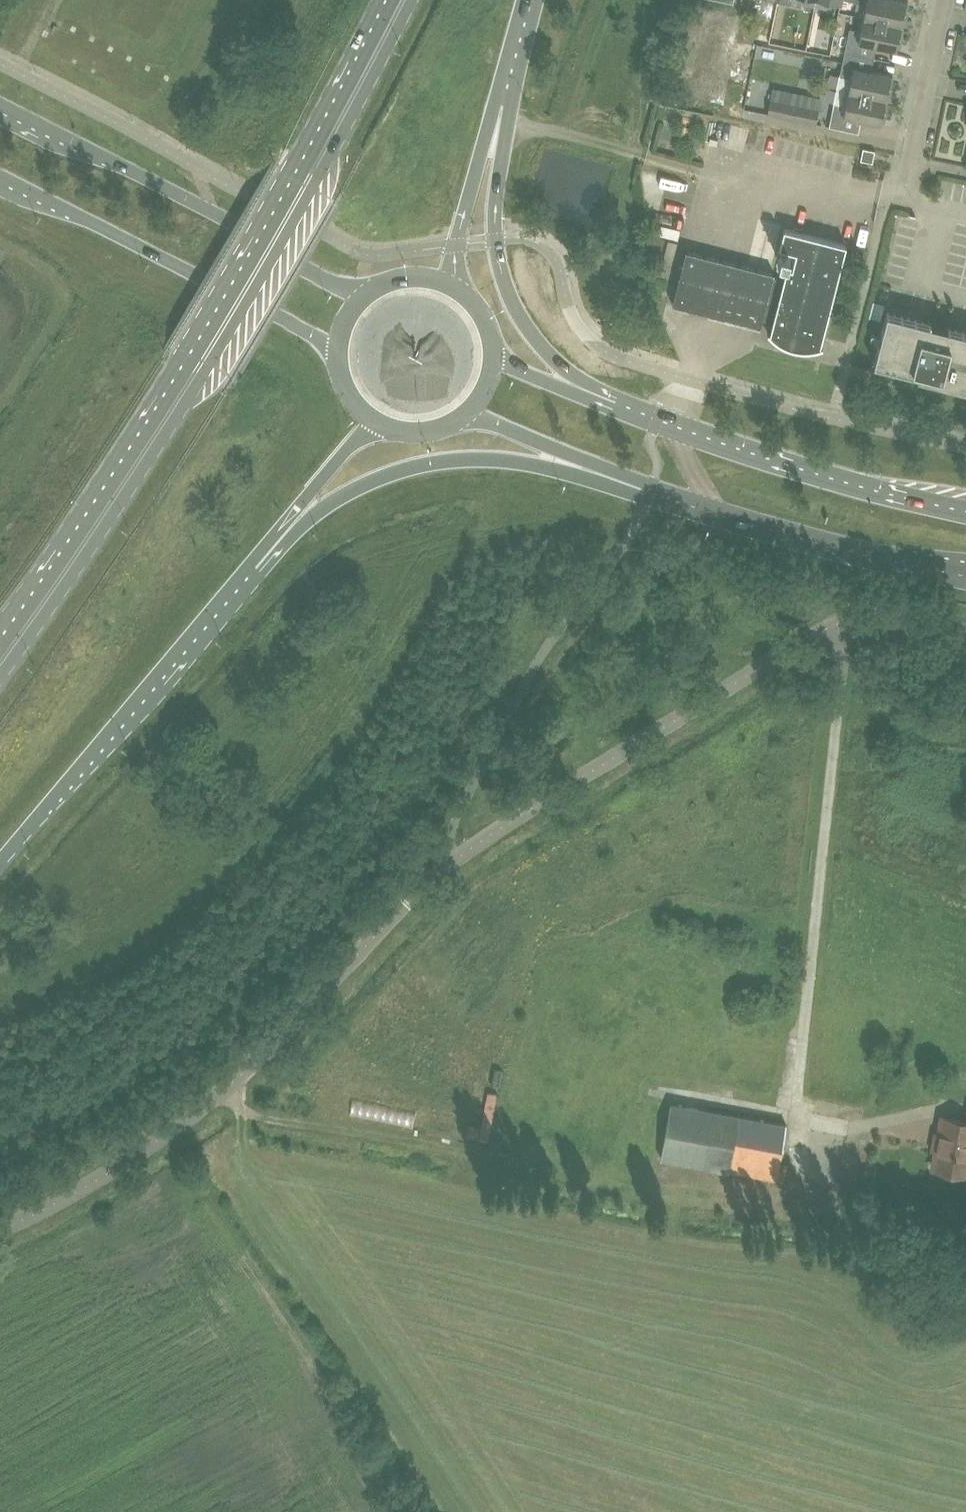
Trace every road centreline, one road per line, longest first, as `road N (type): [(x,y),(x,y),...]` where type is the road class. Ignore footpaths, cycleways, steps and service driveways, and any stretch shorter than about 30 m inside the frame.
road 1 (primary): [(0,682),(209,364),(411,0)]
road 2 (primary): [(386,0),(190,354),(0,645)]
road 3 (residential): [(408,909),(498,834),(828,627),(872,617),(965,635)]
road 4 (unclassified): [(0,1229),(76,1192),(227,1090),(408,909)]
road 5 (primary): [(249,569),(356,489),(443,462),(507,460),(682,500)]
road 6 (primary): [(377,290),(317,277),(0,106)]
road 7 (primary): [(638,416),(553,360),(506,288),(495,225),(503,82)]
road 8 (primary): [(0,862),(249,569)]
road 9 (primary): [(0,176),(340,355)]
road 10 (primary): [(965,509),(735,451),(638,416)]
road 11 (primary): [(682,500),(965,578)]
road 12 (track): [(227,1090),(255,1118),(474,1157)]
road 13 (primary): [(456,420),(483,424),(682,500)]
road 14 (primary): [(457,291),(456,245),(503,82)]
road 15 (residential): [(904,201),(947,0)]
road 16 (primary): [(249,569),(381,422)]
road 17 (primary): [(638,416),(533,377),(492,347)]

